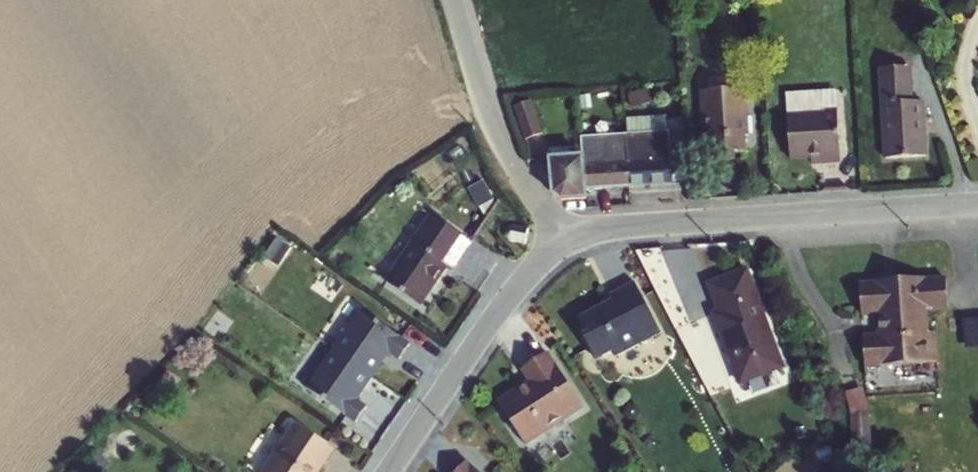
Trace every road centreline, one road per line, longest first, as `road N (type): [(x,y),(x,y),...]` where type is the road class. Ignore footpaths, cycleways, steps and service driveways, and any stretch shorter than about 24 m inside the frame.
road 1 (residential): [(977,206),(612,227),(564,244)]
road 2 (residential): [(564,244),(475,339),(387,471)]
road 3 (unclassified): [(457,0),(496,135),(564,244)]

